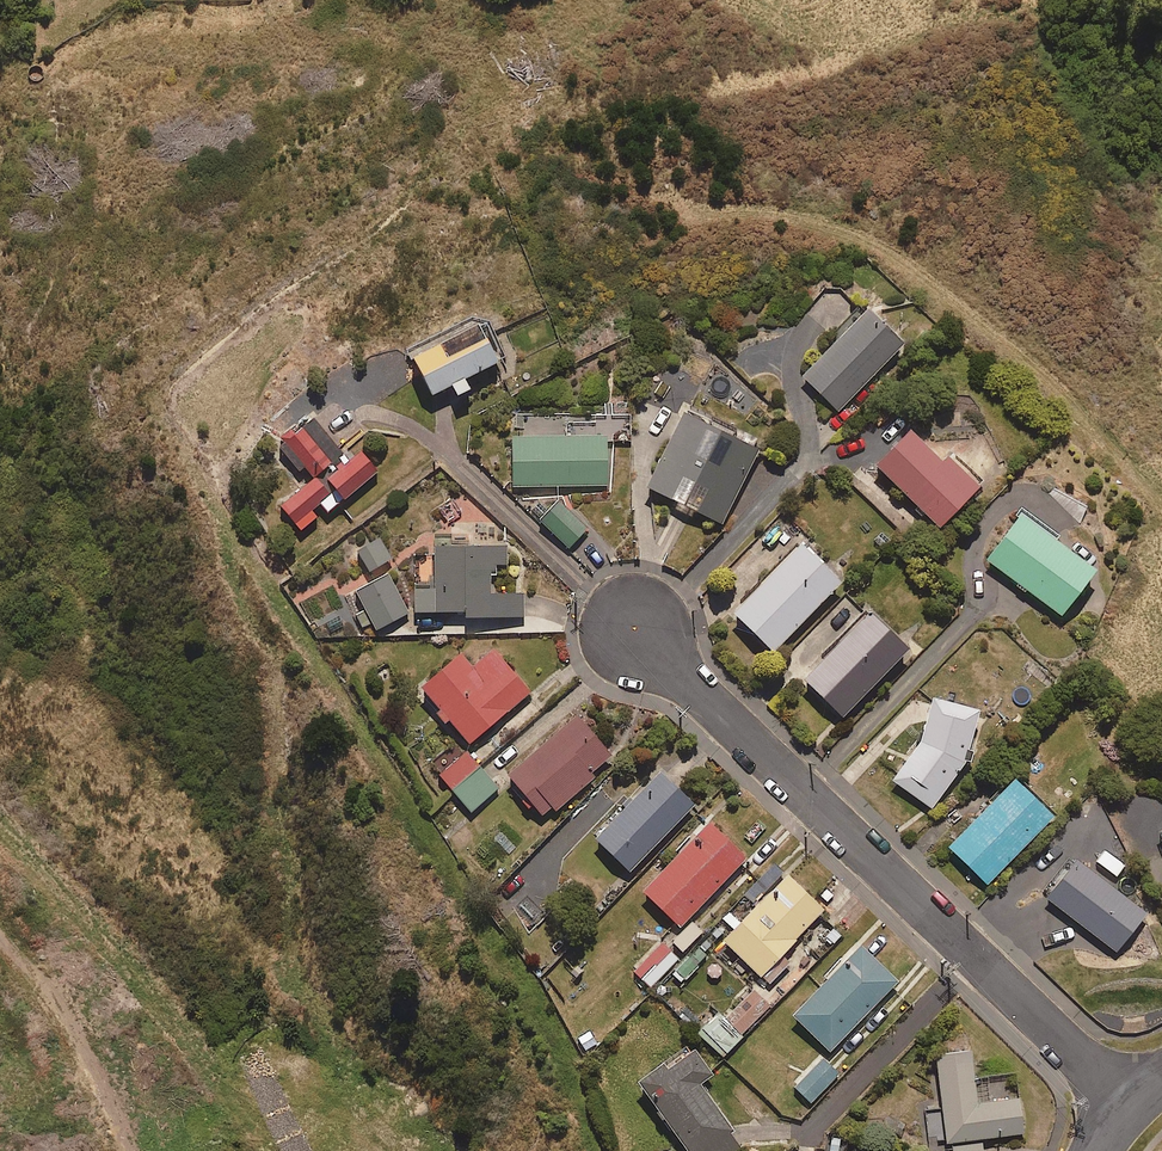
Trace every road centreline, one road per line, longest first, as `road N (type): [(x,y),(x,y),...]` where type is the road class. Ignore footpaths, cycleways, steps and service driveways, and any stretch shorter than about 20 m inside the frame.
road 1 (residential): [(636,635),(1125,1100)]

